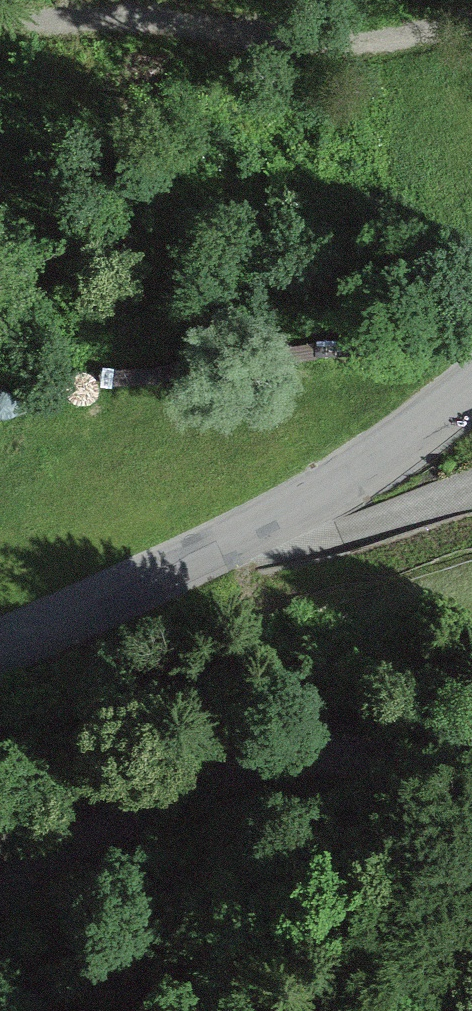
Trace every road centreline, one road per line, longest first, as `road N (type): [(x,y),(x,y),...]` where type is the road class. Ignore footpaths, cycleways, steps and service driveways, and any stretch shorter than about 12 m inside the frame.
road 1 (trunk): [(141,0),(320,451),(471,787)]
road 2 (unclassified): [(0,651),(150,583),(413,424),(471,378)]
road 3 (residential): [(0,922),(120,867),(274,824),(471,795)]

